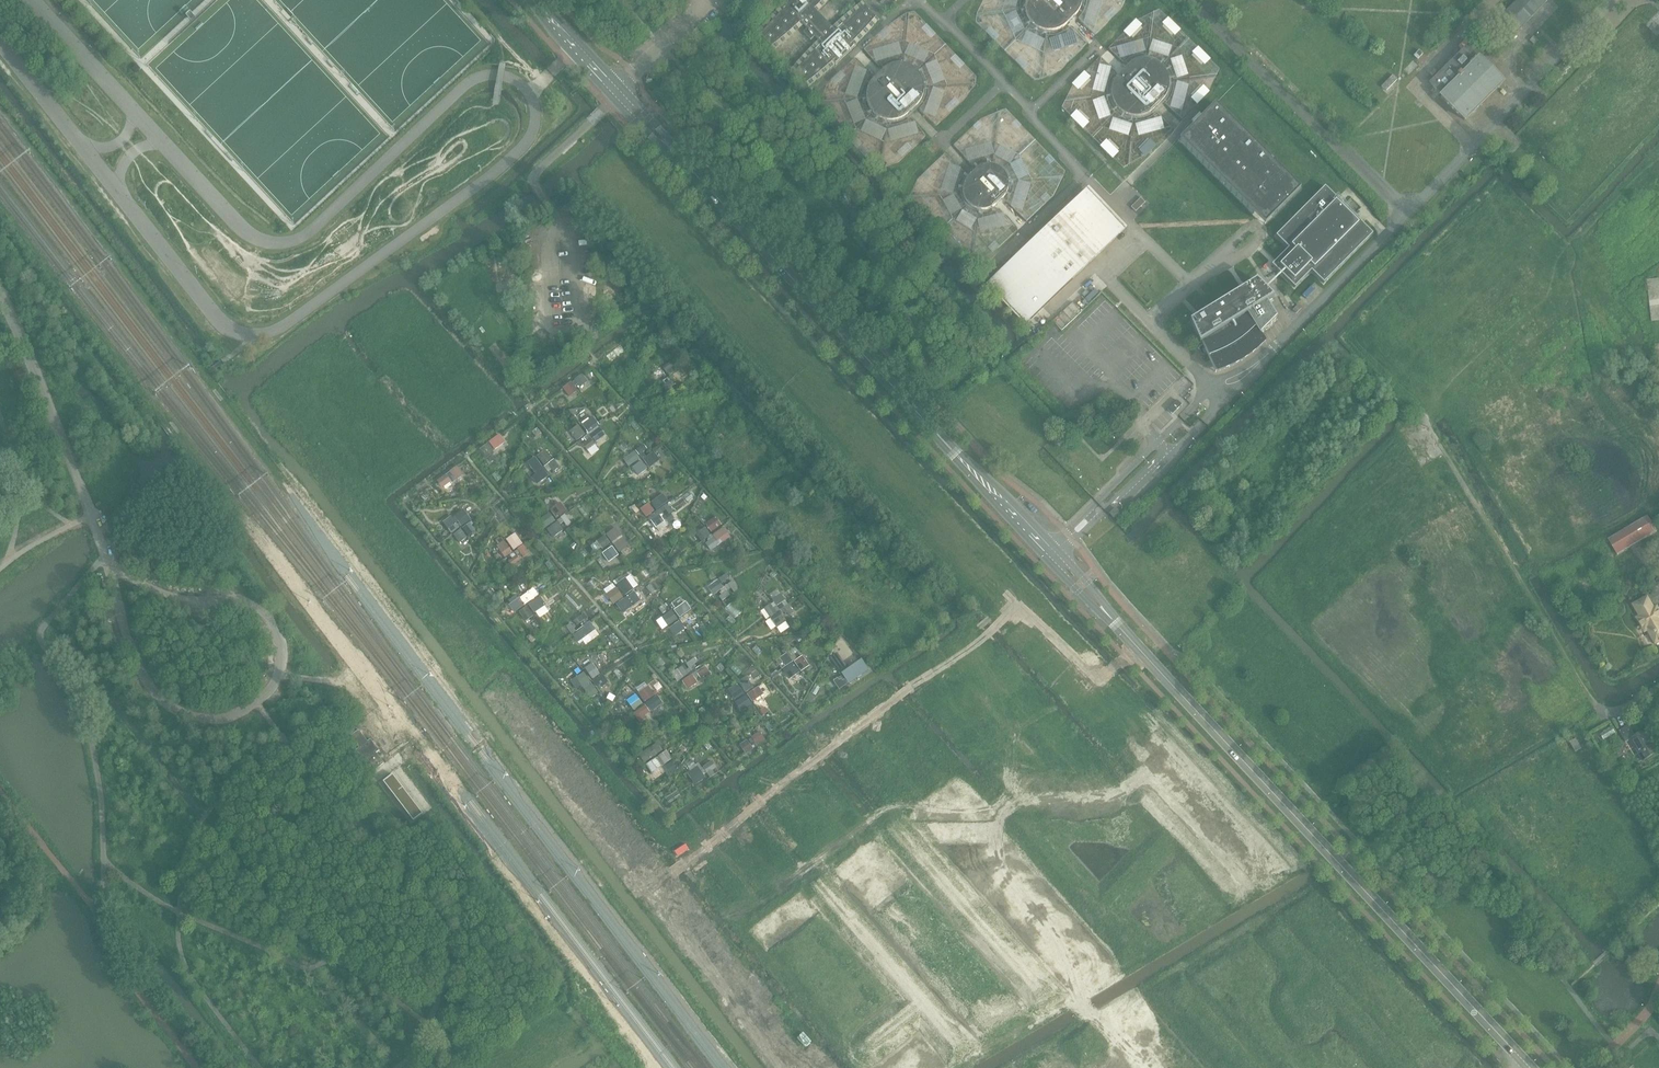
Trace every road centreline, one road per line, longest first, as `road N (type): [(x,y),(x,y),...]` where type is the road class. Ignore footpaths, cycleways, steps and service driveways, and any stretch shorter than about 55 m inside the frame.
road 1 (tertiary): [(1519,1055),(1109,614)]
road 2 (tertiary): [(1050,552),(682,158)]
road 3 (unclassified): [(618,90),(711,0)]
road 4 (tertiary): [(618,90),(535,0)]

